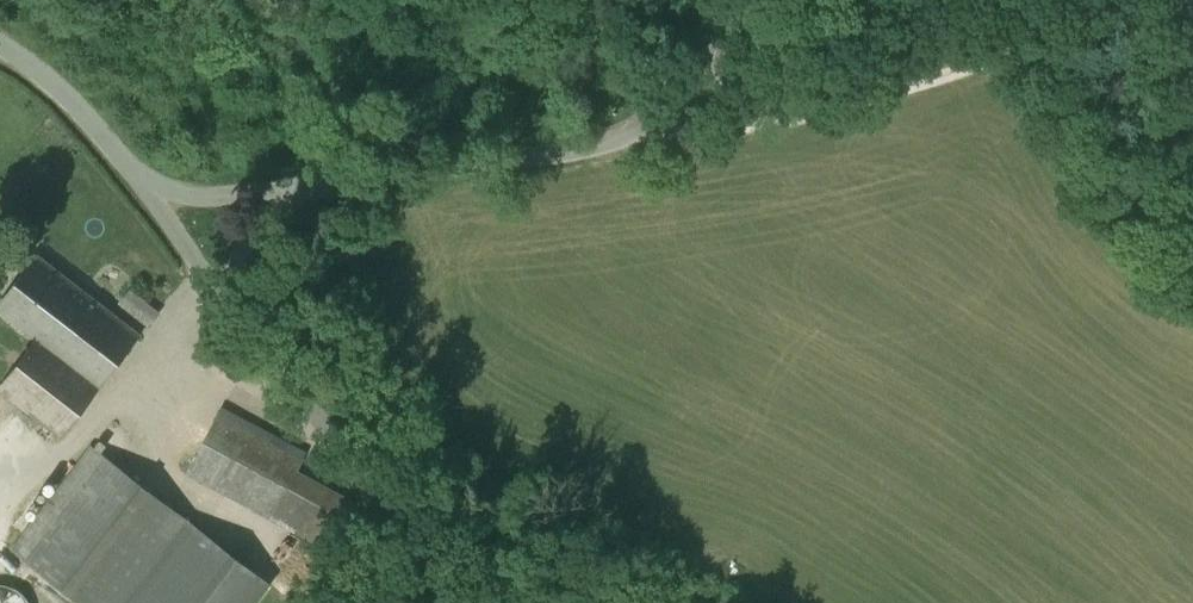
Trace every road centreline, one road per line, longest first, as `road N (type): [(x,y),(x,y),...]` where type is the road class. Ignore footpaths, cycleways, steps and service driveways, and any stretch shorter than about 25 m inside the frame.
road 1 (track): [(1192,5),(769,124),(687,138),(651,134)]
road 2 (tertiary): [(278,192),(645,138),(671,117),(702,69),(718,0)]
road 3 (tertiary): [(506,602),(475,555),(376,474),(290,388),(228,301)]
road 4 (tertiary): [(152,196),(78,104),(0,44)]
road 5 (tertiary): [(228,301),(152,196)]
road 6 (tertiary): [(278,192),(152,196)]
road 7 (tertiary): [(228,301),(244,247),(278,192)]

